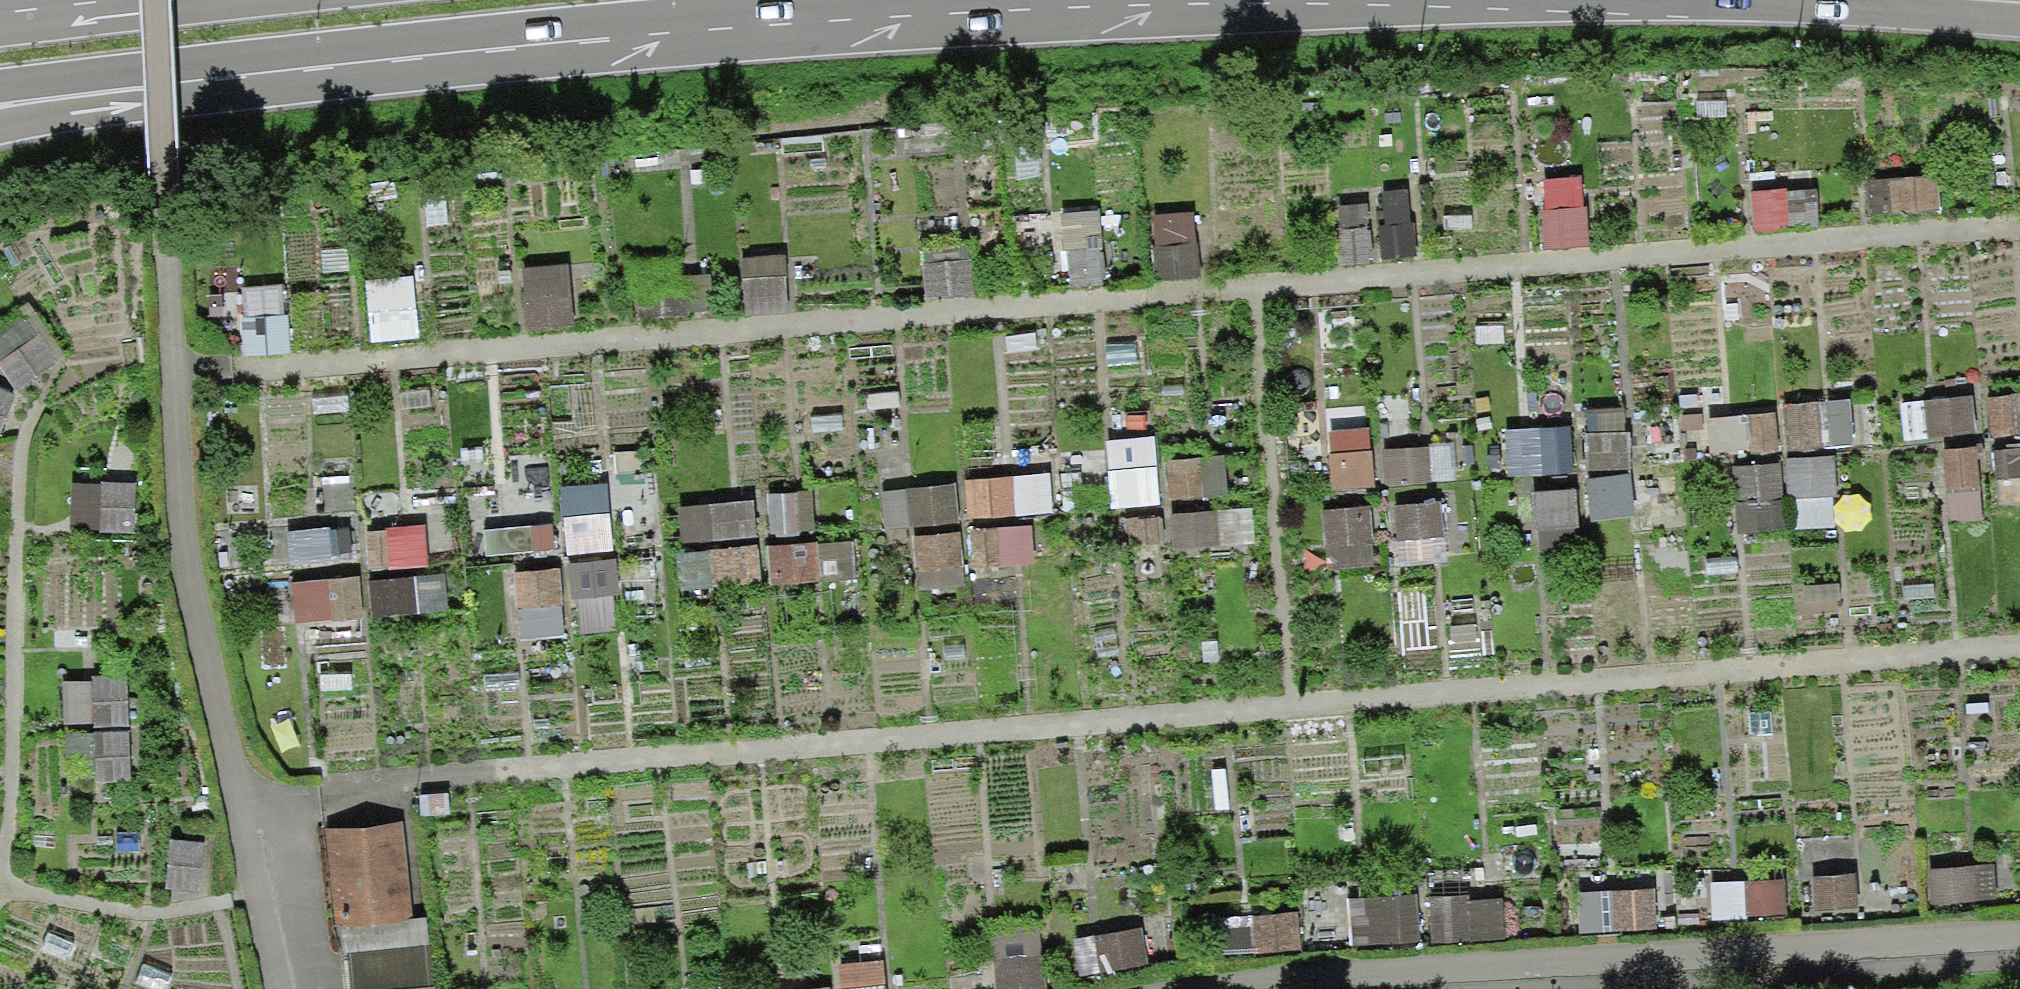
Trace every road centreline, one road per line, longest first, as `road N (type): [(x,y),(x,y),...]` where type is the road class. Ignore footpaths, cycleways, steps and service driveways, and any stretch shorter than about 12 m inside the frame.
road 1 (secondary): [(253,67),(1076,11),(1136,0)]
road 2 (motorway): [(0,115),(67,94),(253,67)]
road 3 (secondary): [(0,84),(253,67)]

